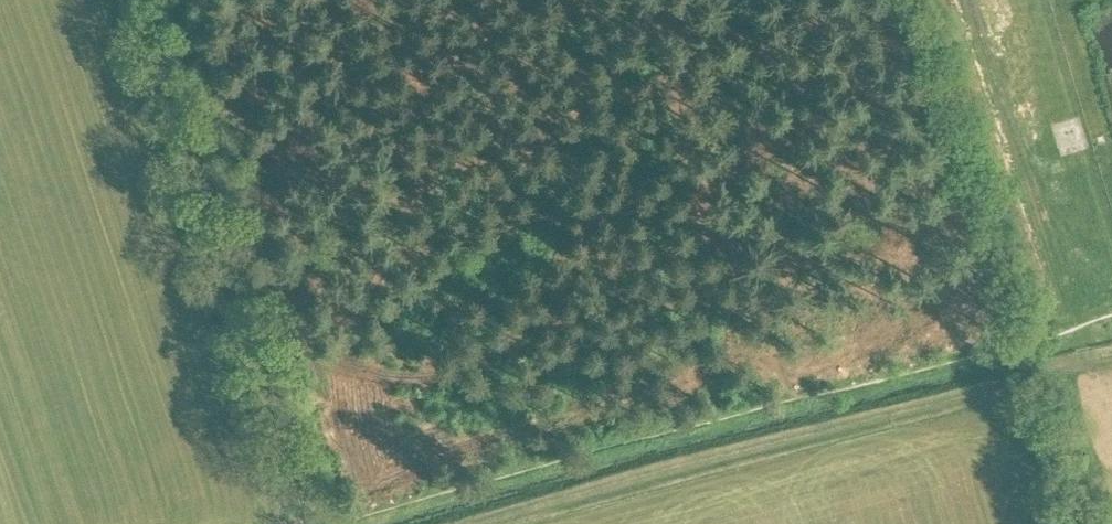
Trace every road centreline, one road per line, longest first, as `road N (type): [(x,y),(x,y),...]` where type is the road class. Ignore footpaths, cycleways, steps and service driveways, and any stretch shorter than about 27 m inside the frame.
road 1 (track): [(321,523),(146,0)]

